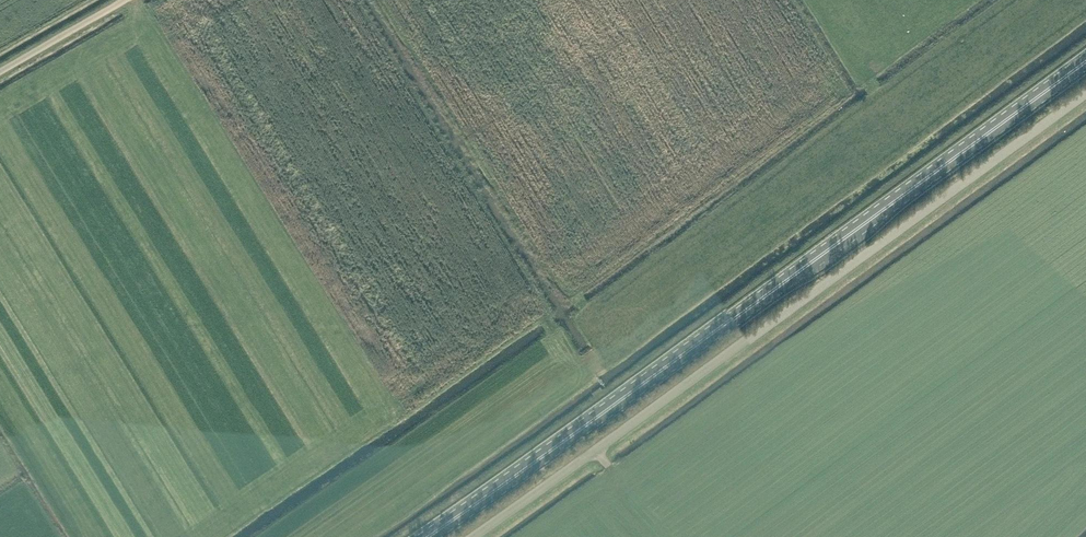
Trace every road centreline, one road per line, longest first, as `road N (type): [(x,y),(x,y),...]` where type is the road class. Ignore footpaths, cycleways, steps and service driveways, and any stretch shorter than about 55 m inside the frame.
road 1 (primary): [(430,536),(1085,62)]
road 2 (unclassified): [(476,536),(1085,95)]
road 3 (unclassified): [(0,73),(127,0)]

